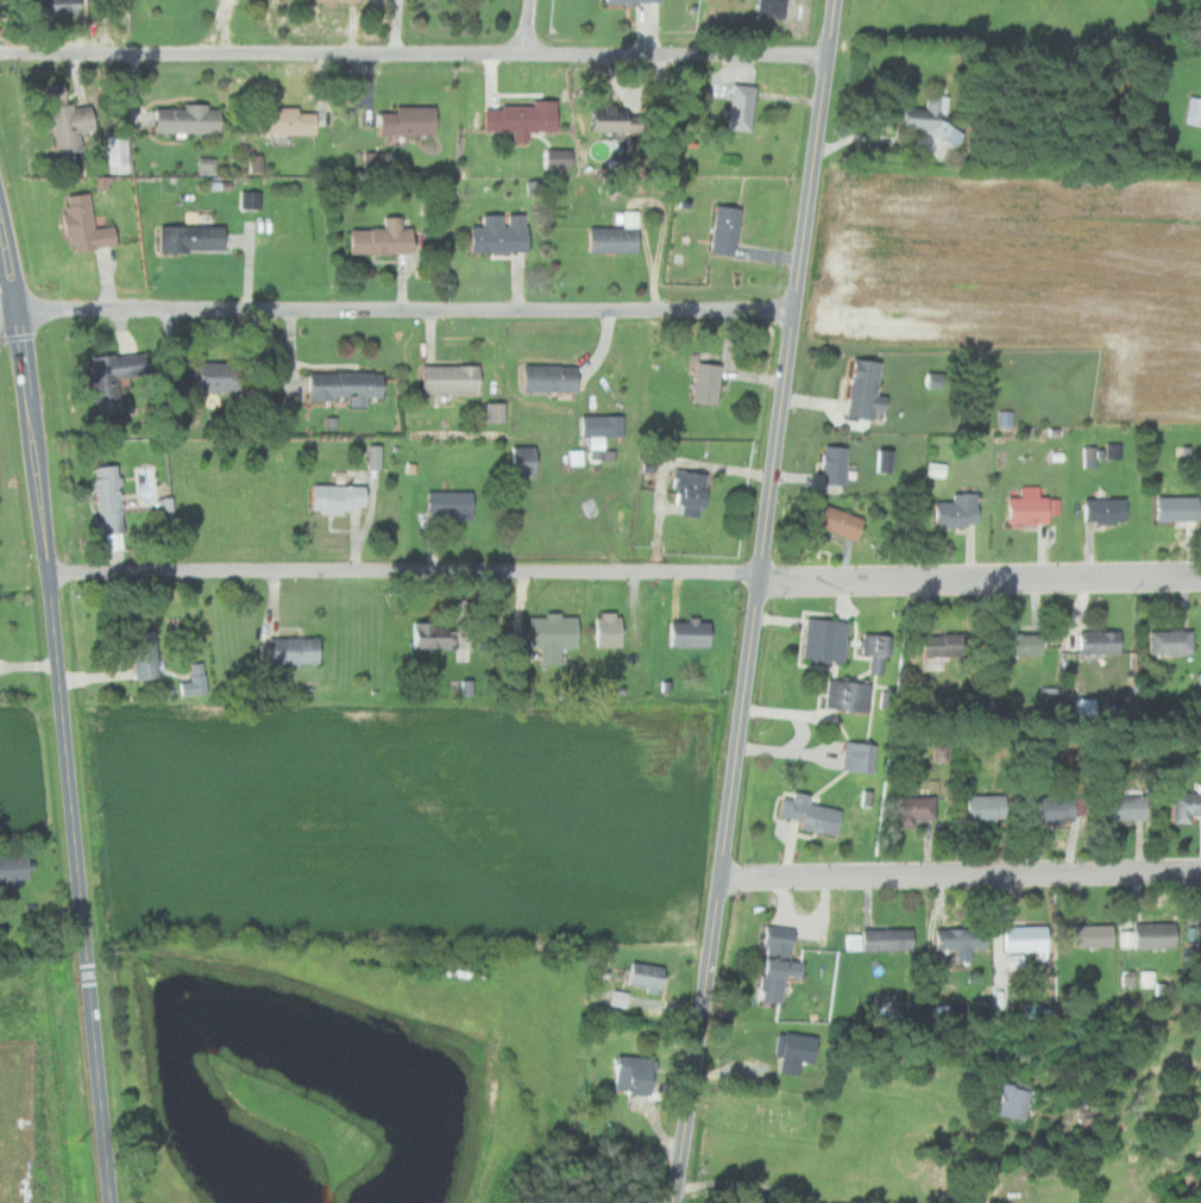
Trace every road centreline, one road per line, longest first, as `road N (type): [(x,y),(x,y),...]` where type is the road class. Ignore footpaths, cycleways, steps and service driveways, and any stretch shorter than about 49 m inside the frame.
road 1 (tertiary): [(673,1202),(836,0)]
road 2 (tertiary): [(111,1202),(39,460),(0,209)]
road 3 (residential): [(829,55),(0,54)]
road 4 (residential): [(18,307),(796,311)]
road 5 (residential): [(50,570),(762,575)]
road 6 (residential): [(721,878),(1200,871)]
road 7 (residential): [(1200,575),(762,575)]

